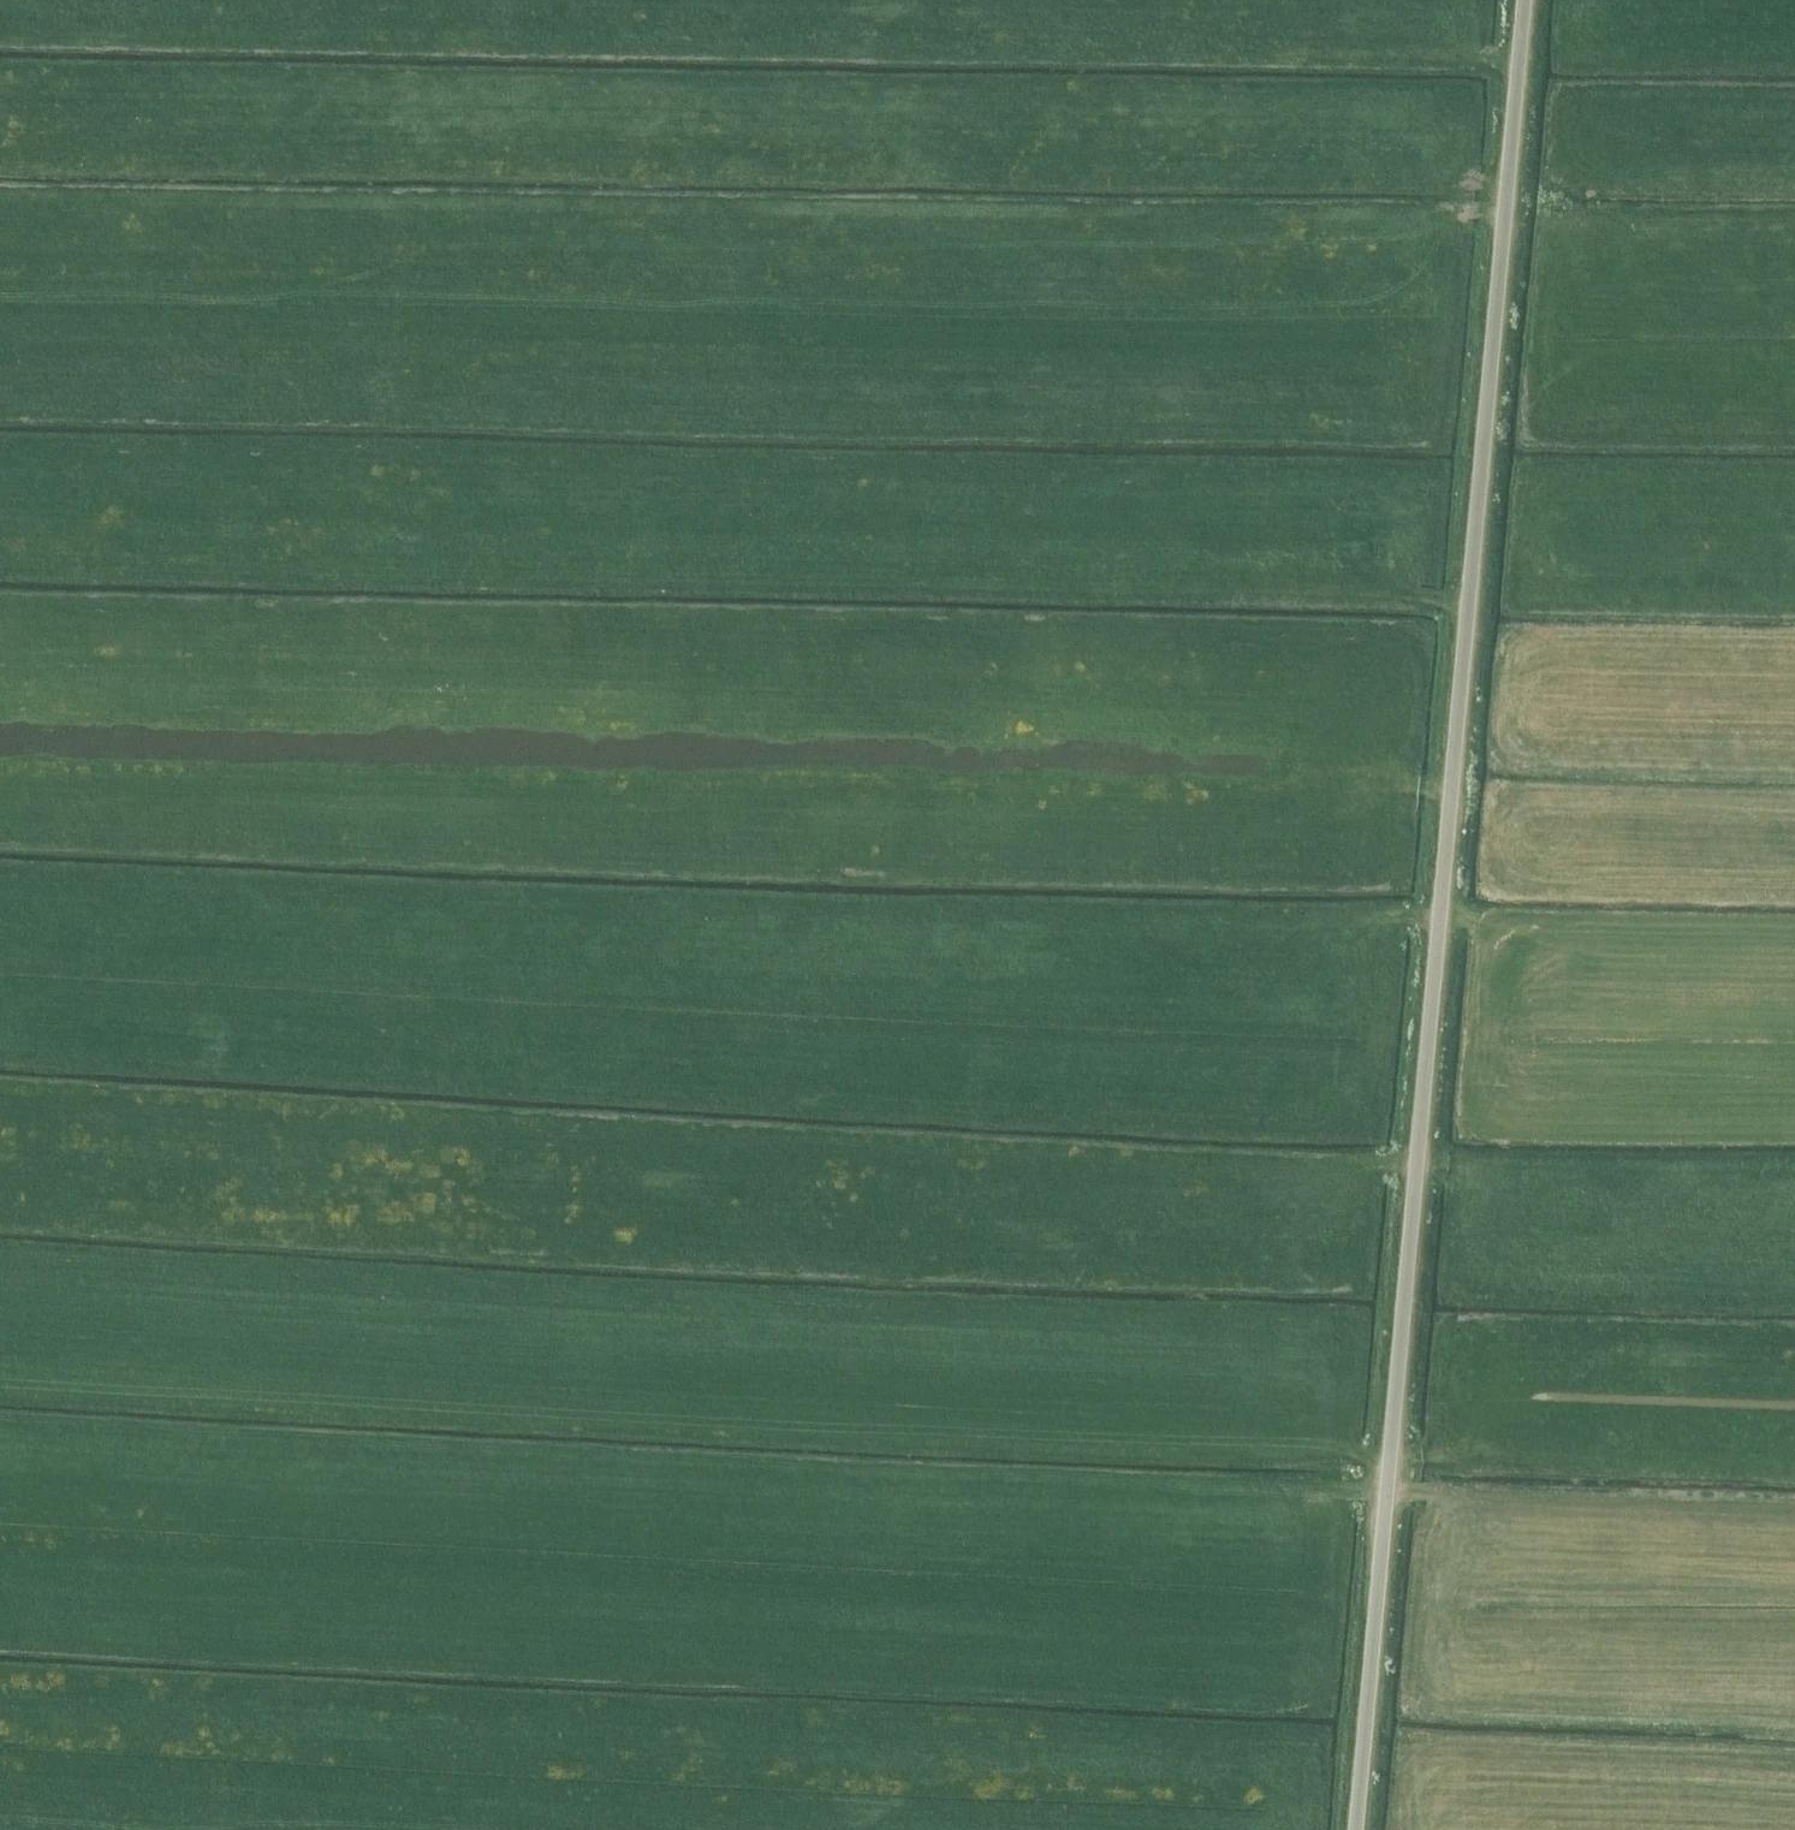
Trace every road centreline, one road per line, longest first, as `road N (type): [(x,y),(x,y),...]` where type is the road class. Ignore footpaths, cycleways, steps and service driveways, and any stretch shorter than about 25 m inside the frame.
road 1 (unclassified): [(1356,1829),(1523,0)]

